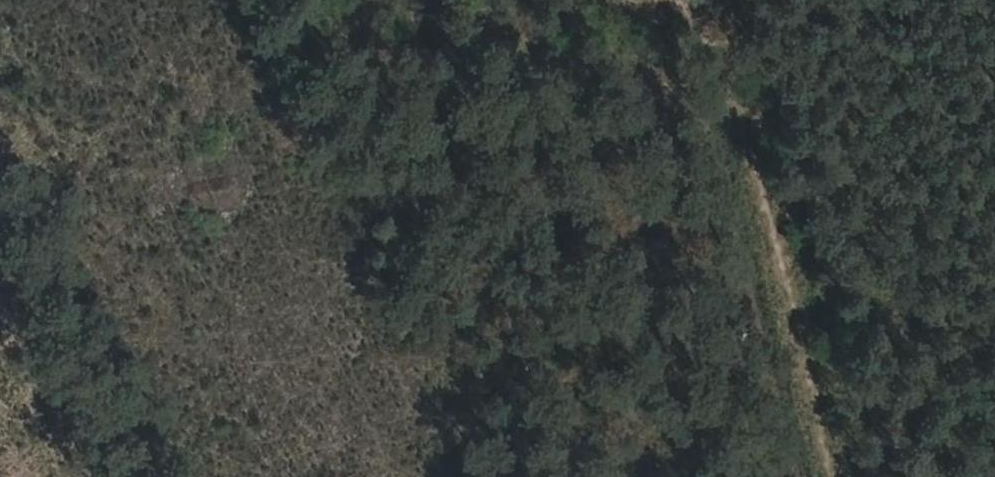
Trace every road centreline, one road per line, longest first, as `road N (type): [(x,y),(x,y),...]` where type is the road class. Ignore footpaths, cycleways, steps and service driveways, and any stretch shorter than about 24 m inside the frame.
road 1 (track): [(860,476),(699,101),(623,0)]

